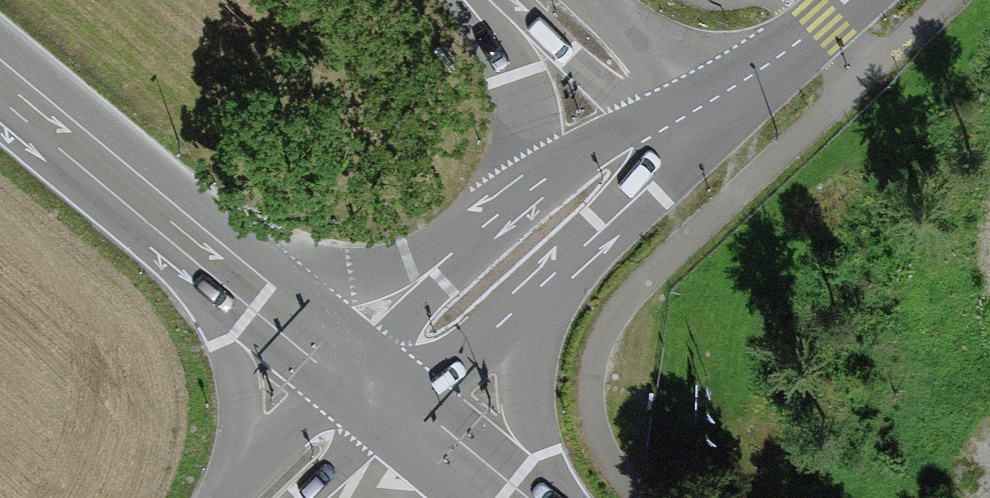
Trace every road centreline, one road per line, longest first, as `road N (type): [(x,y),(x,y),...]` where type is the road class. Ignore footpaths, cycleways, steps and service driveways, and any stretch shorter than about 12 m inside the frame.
road 1 (primary): [(0,73),(373,386)]
road 2 (tertiary): [(686,118),(373,386)]
road 3 (tertiary): [(848,0),(686,118)]
road 4 (residential): [(686,118),(545,0)]
road 5 (primary): [(373,386),(506,497)]
road 6 (tertiary): [(373,386),(267,497)]

